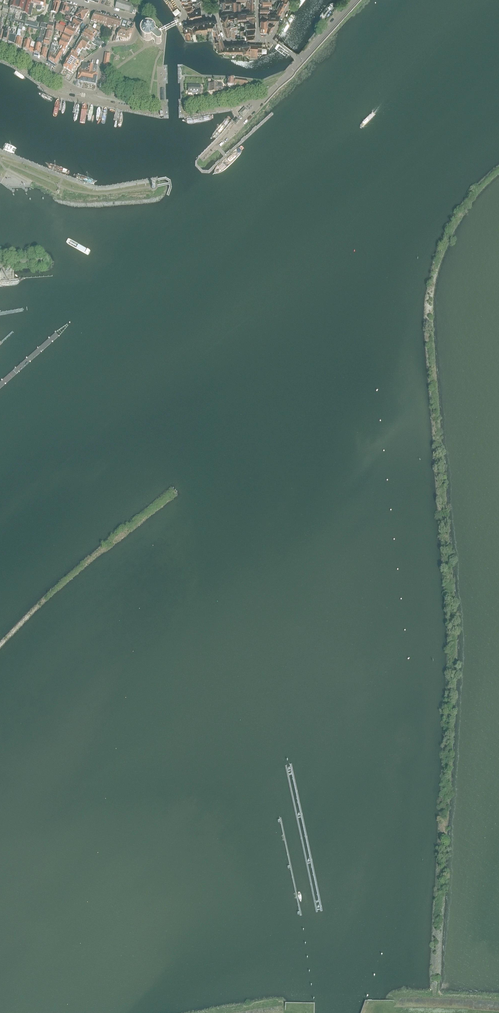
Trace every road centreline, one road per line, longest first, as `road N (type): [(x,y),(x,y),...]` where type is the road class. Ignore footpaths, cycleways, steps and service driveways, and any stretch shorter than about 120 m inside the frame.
road 1 (residential): [(204,159),(301,60)]

